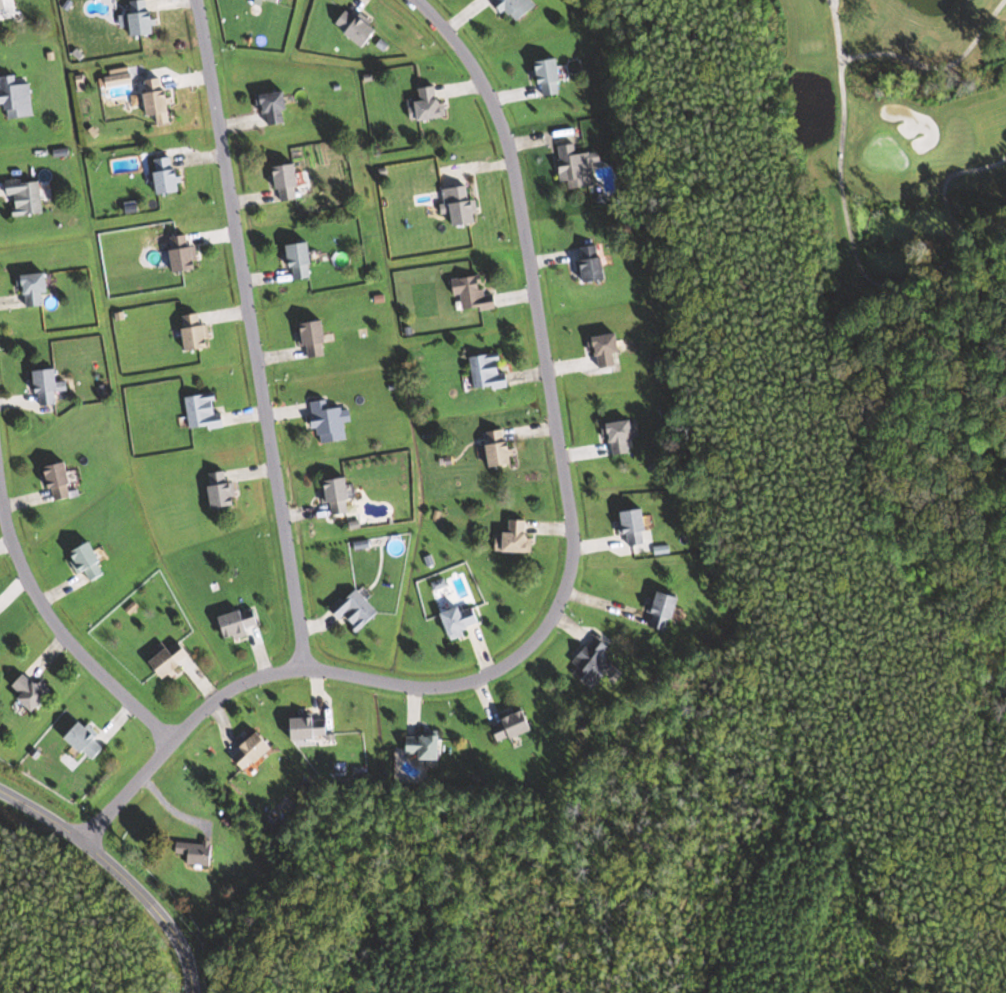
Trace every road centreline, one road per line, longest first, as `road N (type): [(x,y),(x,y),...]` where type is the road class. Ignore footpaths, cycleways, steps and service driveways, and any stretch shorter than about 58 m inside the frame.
road 1 (residential): [(88,846),(175,740),(254,673),(327,664),(414,685),(473,679),(510,664),(564,613),(578,512),(517,150),(501,95),(429,0)]
road 2 (residential): [(201,0),(313,664)]
road 3 (residential): [(175,740),(50,616),(12,531),(0,462)]
road 4 (residential): [(190,992),(183,946),(134,883),(72,832),(0,792)]

